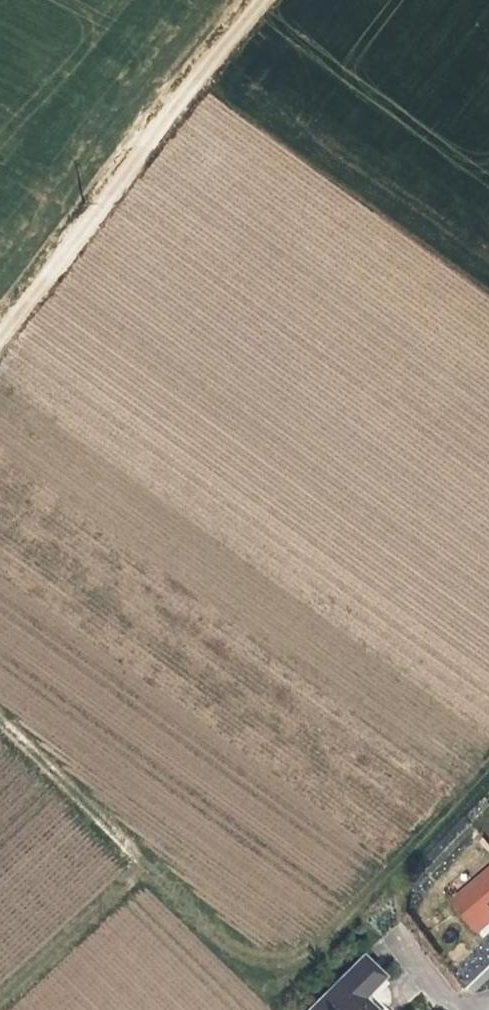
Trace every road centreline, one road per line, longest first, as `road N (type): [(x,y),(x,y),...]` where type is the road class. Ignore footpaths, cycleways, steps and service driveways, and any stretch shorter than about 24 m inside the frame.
road 1 (track): [(0,719),(259,977),(488,776)]
road 2 (track): [(266,0),(0,342)]

